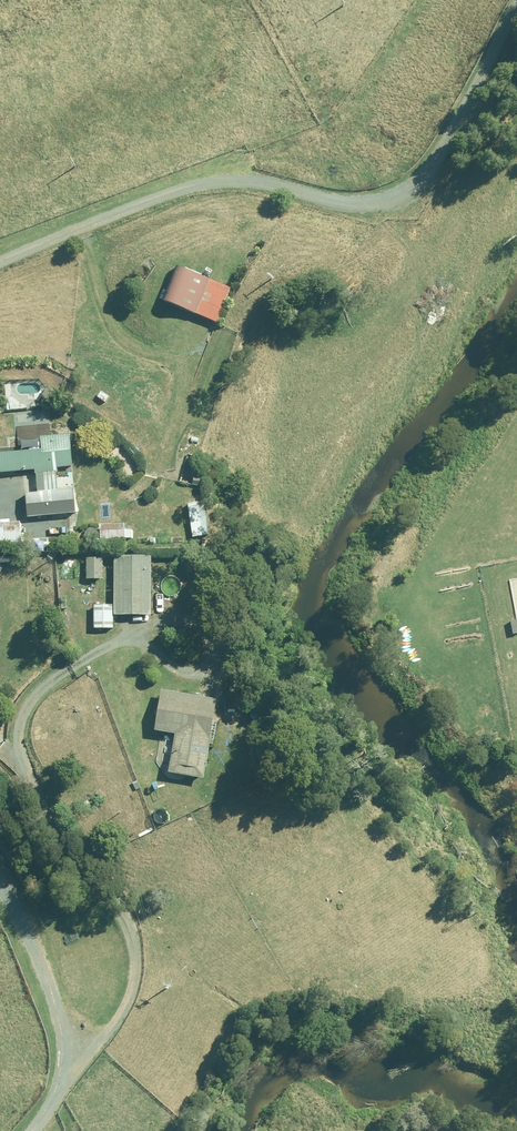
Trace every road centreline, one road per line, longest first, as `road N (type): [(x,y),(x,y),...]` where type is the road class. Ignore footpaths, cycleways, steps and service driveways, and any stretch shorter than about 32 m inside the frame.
road 1 (unclassified): [(516,16),(413,193),(360,205),(268,182),(202,182),(0,266)]
road 2 (unclassified): [(84,1069),(123,1016),(135,987),(136,946),(31,777),(17,732),(26,703),(44,683),(147,630)]
road 3 (unclassified): [(0,870),(84,1069)]

